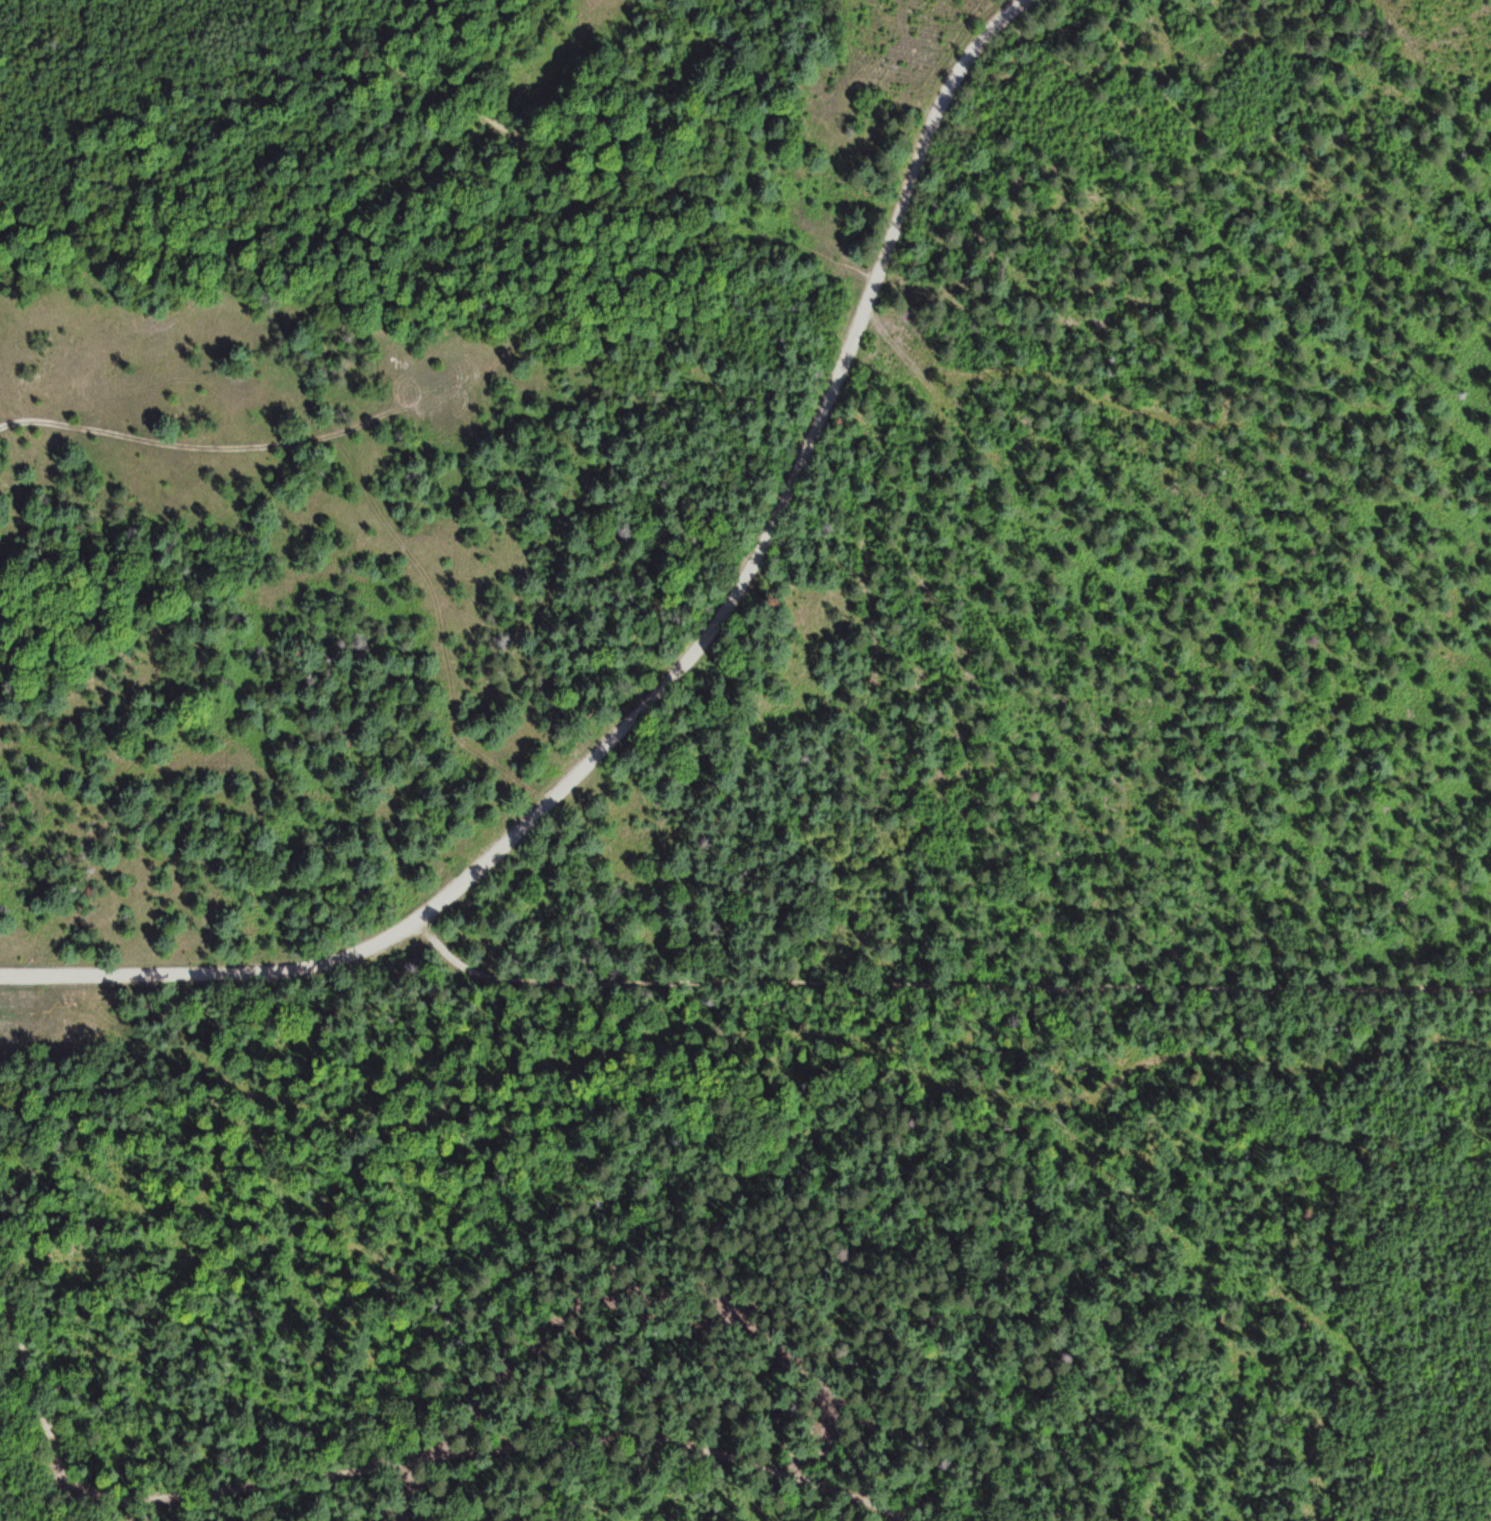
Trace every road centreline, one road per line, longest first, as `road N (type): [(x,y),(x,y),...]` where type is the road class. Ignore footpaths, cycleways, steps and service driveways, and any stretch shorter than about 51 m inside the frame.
road 1 (residential): [(0,976),(246,970),(340,956),(416,915),(547,801),(718,623),(796,471),(915,157),(972,37),(1023,0)]
road 2 (track): [(416,915),(482,980),(1490,989)]
road 3 (track): [(921,1520),(724,1455),(642,1442),(513,1448),(136,1499)]
road 4 (track): [(0,428),(9,421),(246,446),(329,433),(394,408)]
road 5 (residential): [(81,1520),(0,1275)]

